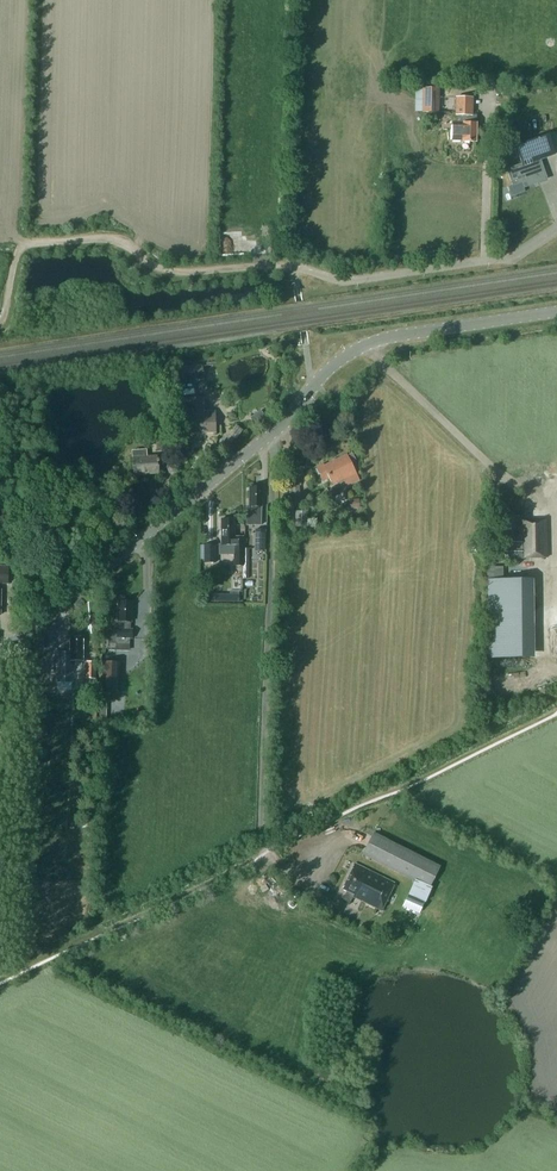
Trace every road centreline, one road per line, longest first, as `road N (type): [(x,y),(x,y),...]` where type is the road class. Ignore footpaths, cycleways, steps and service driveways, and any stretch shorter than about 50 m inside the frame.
road 1 (tertiary): [(0,653),(273,431),(339,361),(385,338),(556,311)]
road 2 (track): [(0,318),(15,258),(38,239),(112,236),(168,270),(295,266)]
road 3 (unclassified): [(295,266),(343,282),(509,259),(556,229)]

